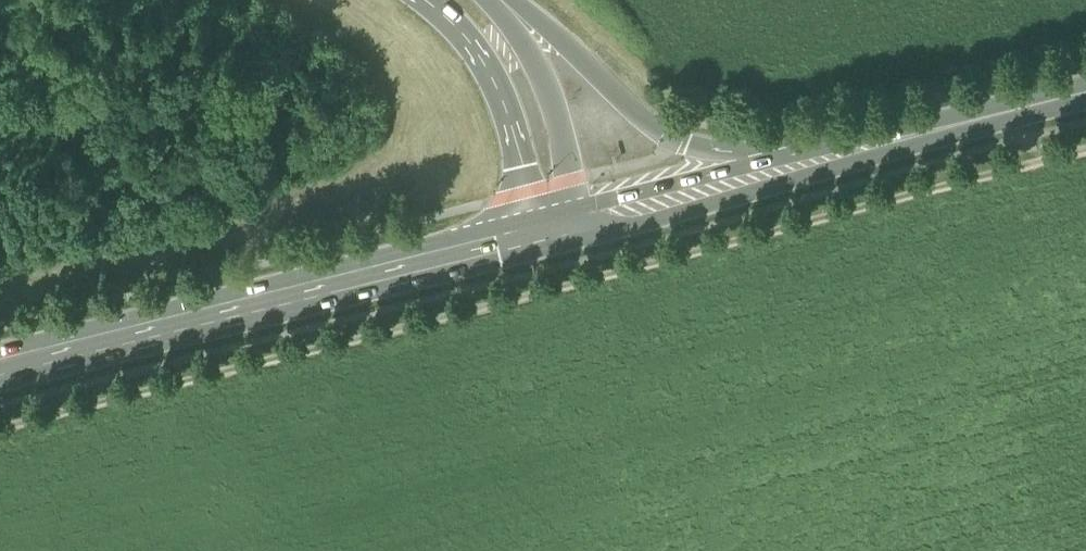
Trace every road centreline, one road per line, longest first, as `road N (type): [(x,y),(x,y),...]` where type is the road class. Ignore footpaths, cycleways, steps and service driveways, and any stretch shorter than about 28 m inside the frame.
road 1 (track): [(0,431),(1085,154)]
road 2 (primary): [(0,361),(540,227)]
road 3 (motorway): [(800,166),(662,135),(504,0)]
road 4 (primary): [(800,166),(1085,93)]
road 5 (motorway): [(424,0),(467,40),(499,90),(540,227)]
road 6 (motorway): [(577,218),(554,114),(501,0)]
road 7 (primary): [(577,218),(800,166)]

